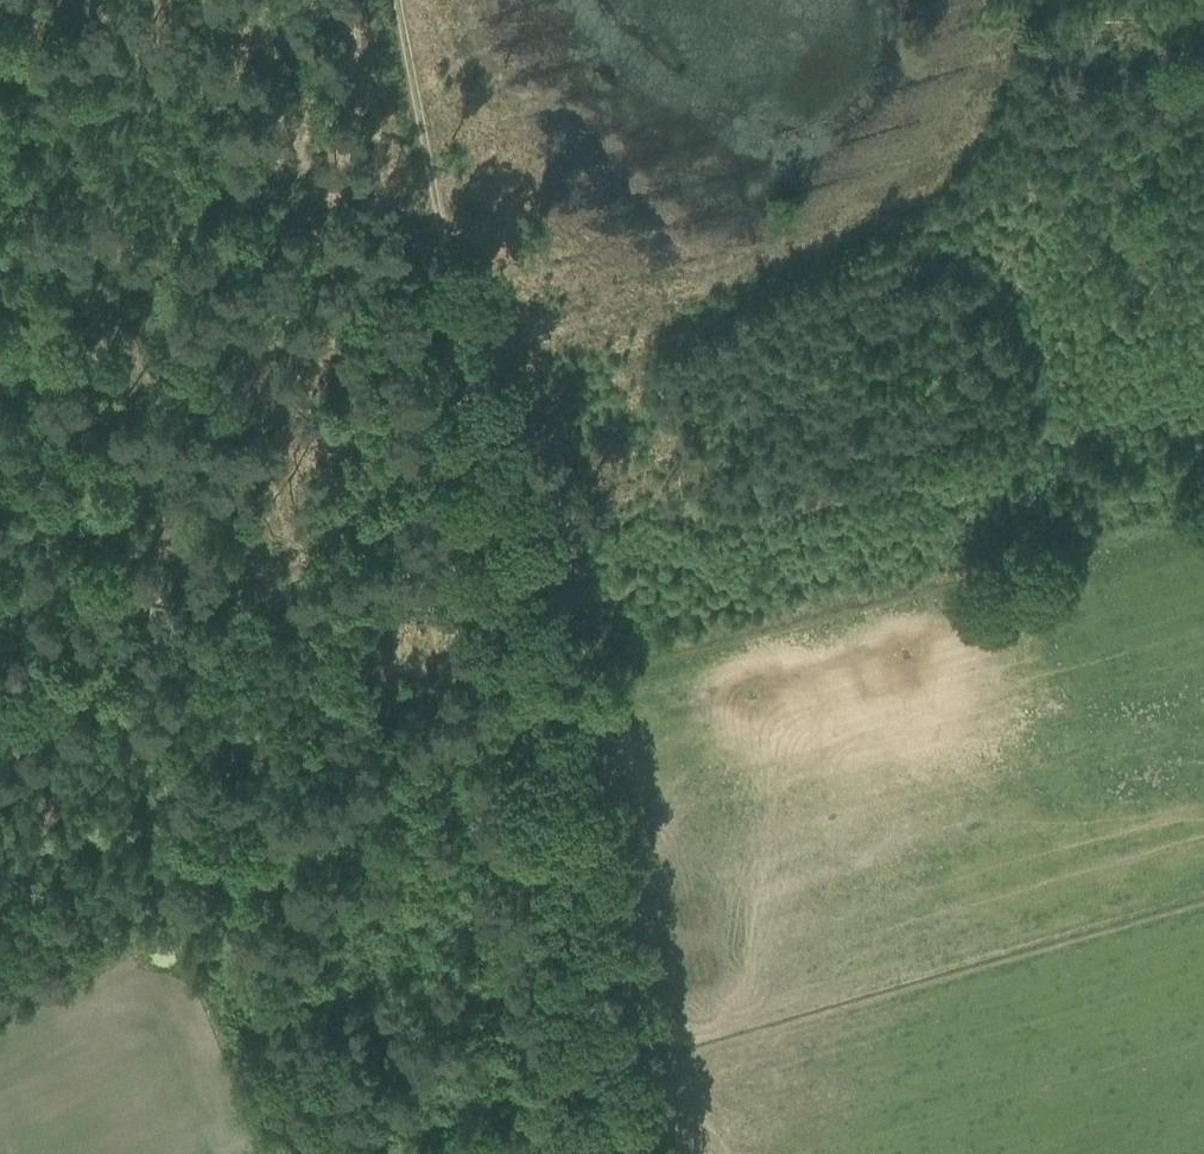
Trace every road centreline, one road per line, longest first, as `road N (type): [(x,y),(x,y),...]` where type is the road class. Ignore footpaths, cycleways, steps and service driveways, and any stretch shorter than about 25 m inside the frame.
road 1 (track): [(405,0),(583,935),(617,1153)]

